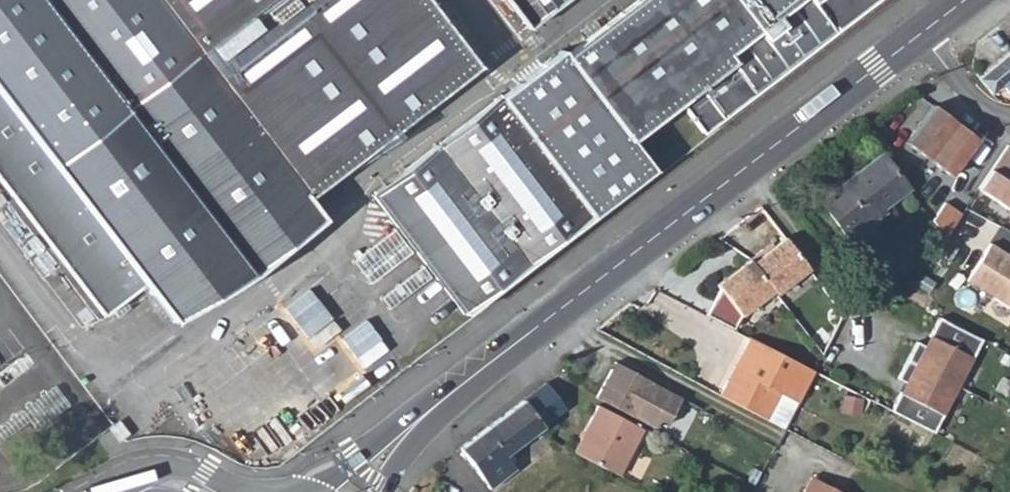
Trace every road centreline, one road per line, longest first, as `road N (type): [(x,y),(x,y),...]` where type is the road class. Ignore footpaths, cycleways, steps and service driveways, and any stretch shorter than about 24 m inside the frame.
road 1 (tertiary): [(467,384),(924,30)]
road 2 (tertiary): [(467,384),(328,477),(292,491)]
road 3 (tertiary): [(381,491),(412,443),(467,384)]
road 4 (residential): [(924,30),(978,97),(1009,114)]

